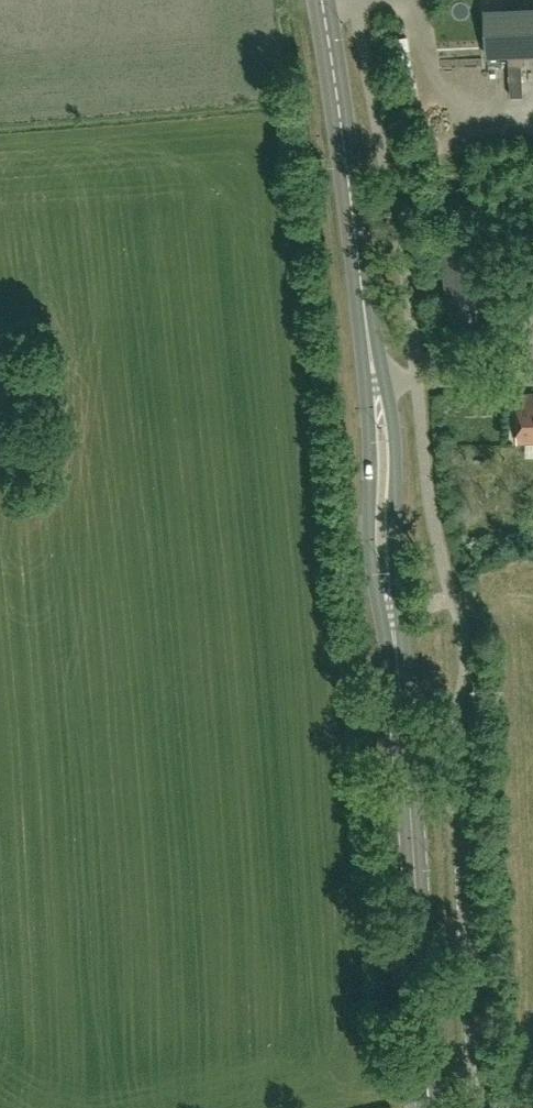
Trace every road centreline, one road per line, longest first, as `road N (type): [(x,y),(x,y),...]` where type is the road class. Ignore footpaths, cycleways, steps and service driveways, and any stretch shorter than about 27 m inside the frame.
road 1 (secondary): [(430,1107),(384,563),(382,429),(322,0)]

